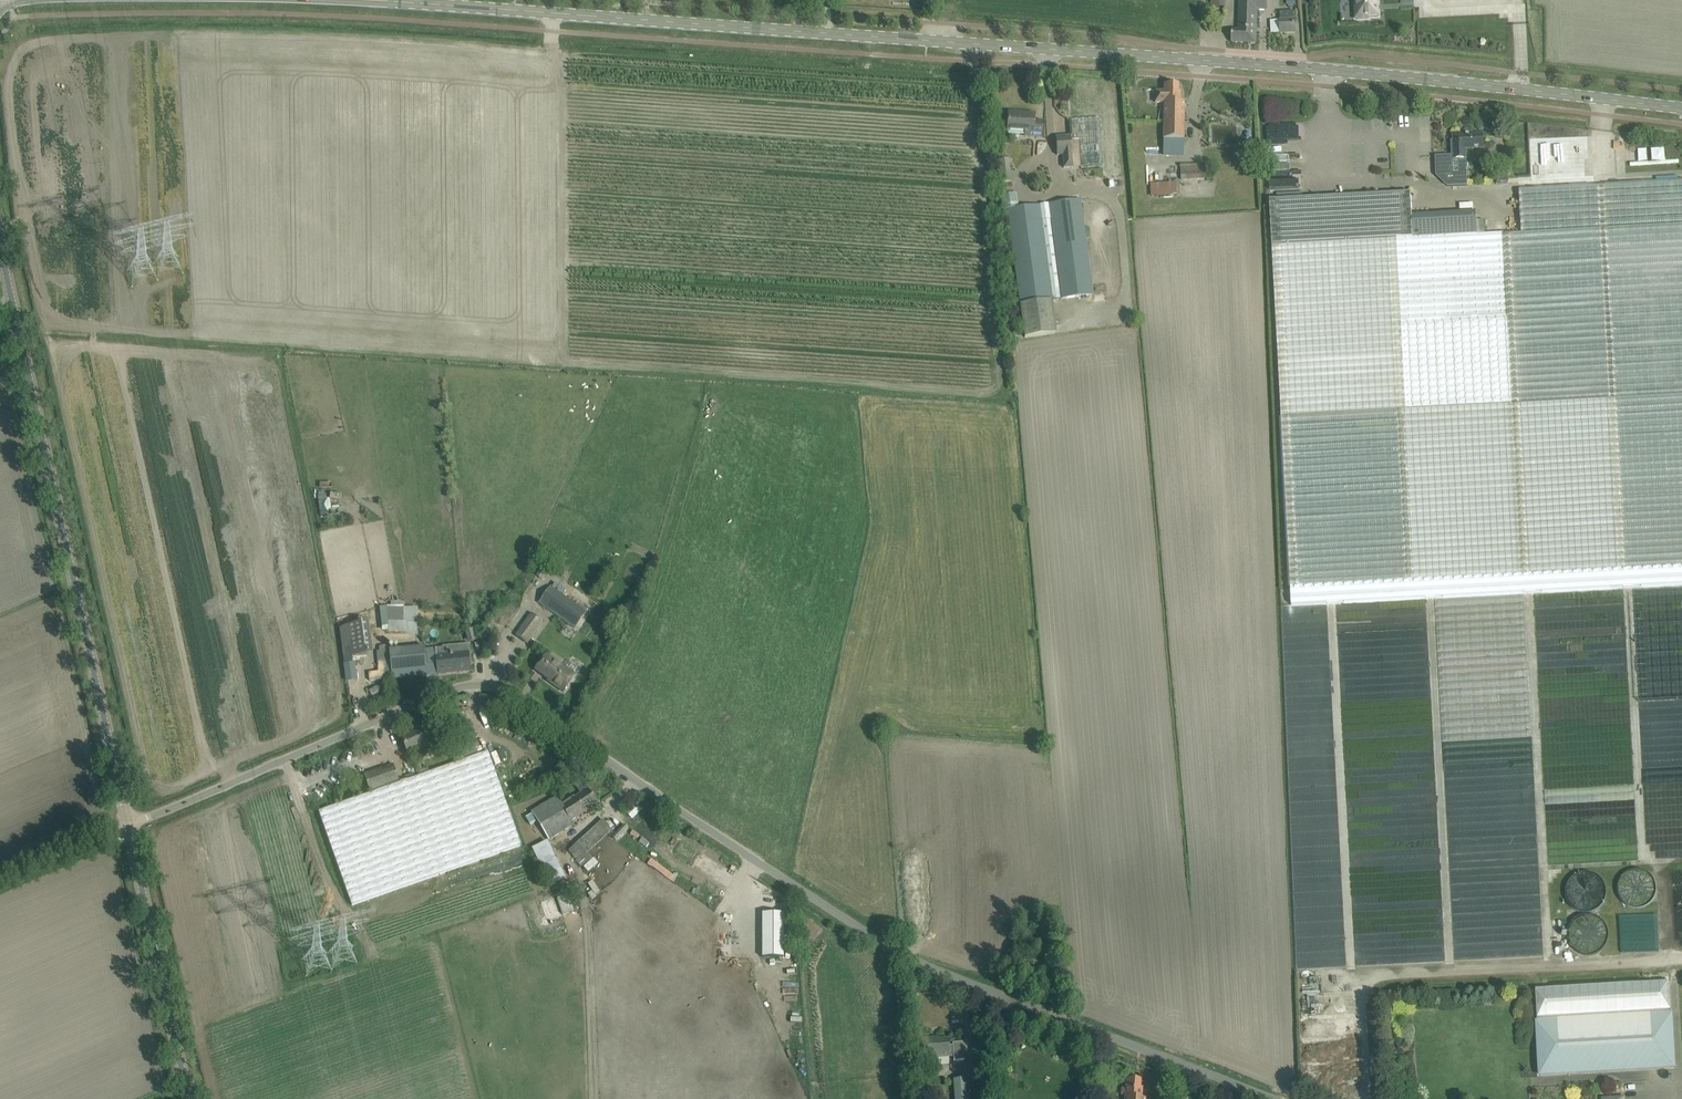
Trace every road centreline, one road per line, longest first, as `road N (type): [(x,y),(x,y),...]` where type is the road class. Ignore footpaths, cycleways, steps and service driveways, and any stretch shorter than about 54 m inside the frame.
road 1 (secondary): [(1681,109),(1396,77),(367,0)]
road 2 (unclassified): [(1275,1098),(898,951),(501,688),(450,689),(127,827)]
road 3 (tertiary): [(127,827),(0,238)]
road 4 (tertiary): [(188,1098),(127,827)]
road 5 (track): [(0,881),(127,827)]

